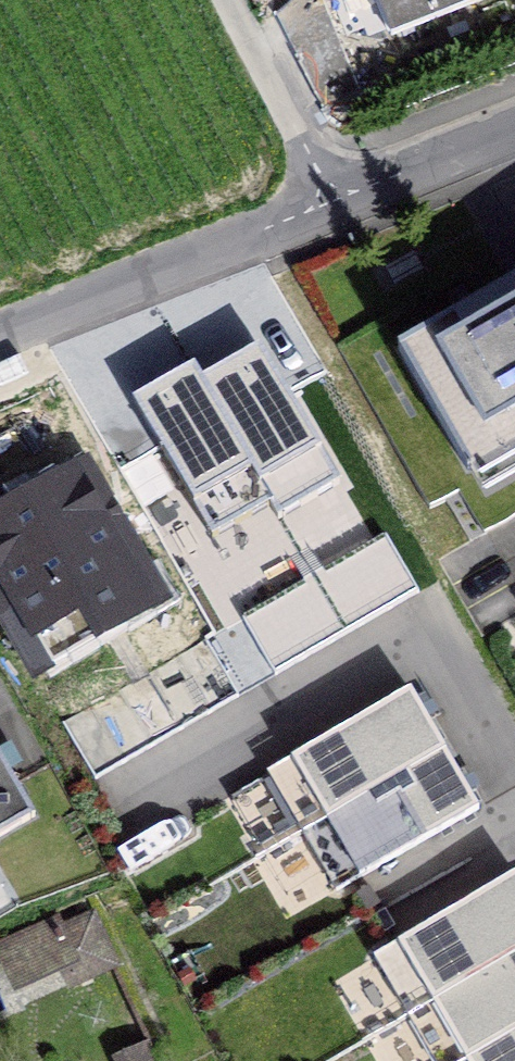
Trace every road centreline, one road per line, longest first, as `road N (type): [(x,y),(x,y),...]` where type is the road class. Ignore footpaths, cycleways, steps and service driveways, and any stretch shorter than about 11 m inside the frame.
road 1 (residential): [(0,350),(340,210)]
road 2 (residential): [(230,0),(340,210)]
road 3 (residential): [(340,210),(514,138)]

